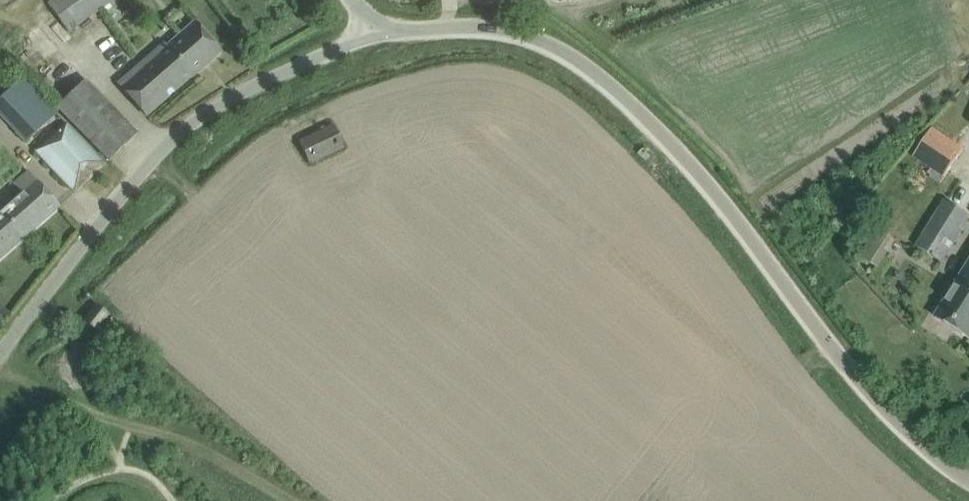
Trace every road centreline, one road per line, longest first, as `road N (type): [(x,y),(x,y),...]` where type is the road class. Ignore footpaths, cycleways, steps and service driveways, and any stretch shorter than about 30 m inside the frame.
road 1 (unclassified): [(968,477),(940,460),(851,373),(737,217),(594,70),(520,32),(491,27),(377,32)]
road 2 (unclassified): [(0,355),(102,220),(194,121),(296,64),(377,32)]

